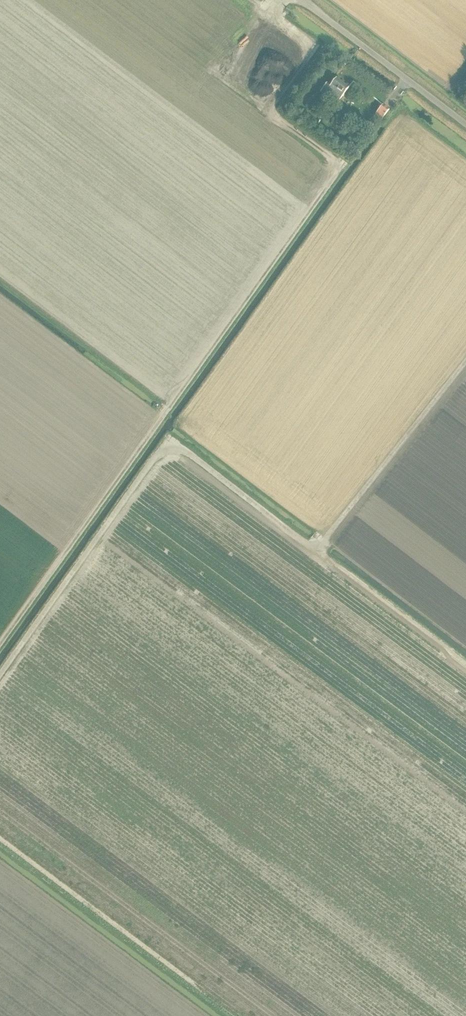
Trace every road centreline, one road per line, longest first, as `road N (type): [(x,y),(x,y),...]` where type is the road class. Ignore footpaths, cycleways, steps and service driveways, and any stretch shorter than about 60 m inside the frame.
road 1 (track): [(307,544),(182,447),(161,447),(0,674)]
road 2 (track): [(307,544),(333,532),(465,363)]
road 3 (unclassified): [(465,127),(300,0)]

